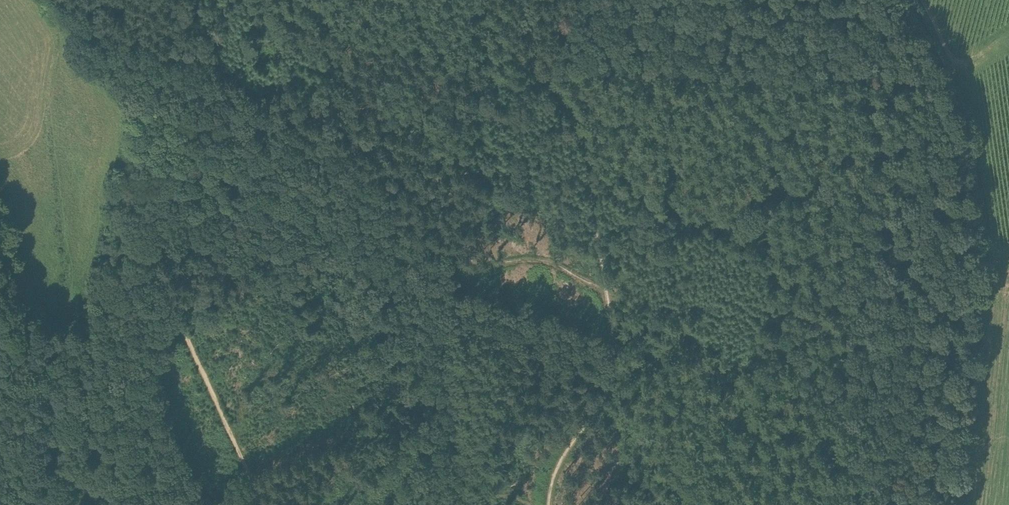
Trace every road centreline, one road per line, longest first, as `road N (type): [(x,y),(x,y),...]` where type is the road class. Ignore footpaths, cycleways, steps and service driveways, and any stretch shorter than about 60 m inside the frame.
road 1 (track): [(245,0),(348,77),(375,147),(390,227),(476,265),(528,259),(578,274),(964,483)]
road 2 (track): [(547,504),(561,460),(613,377),(615,357),(586,159),(544,77),(576,0)]
road 3 (track): [(960,504),(986,288),(984,202),(948,84),(900,0)]
road 4 (track): [(470,0),(544,77),(948,84)]
road 5 (track): [(61,0),(88,54),(131,100),(134,144),(168,179),(153,256),(174,316)]
road 6 (track): [(265,504),(174,316)]
road 7 (track): [(174,316),(126,413),(50,410)]

